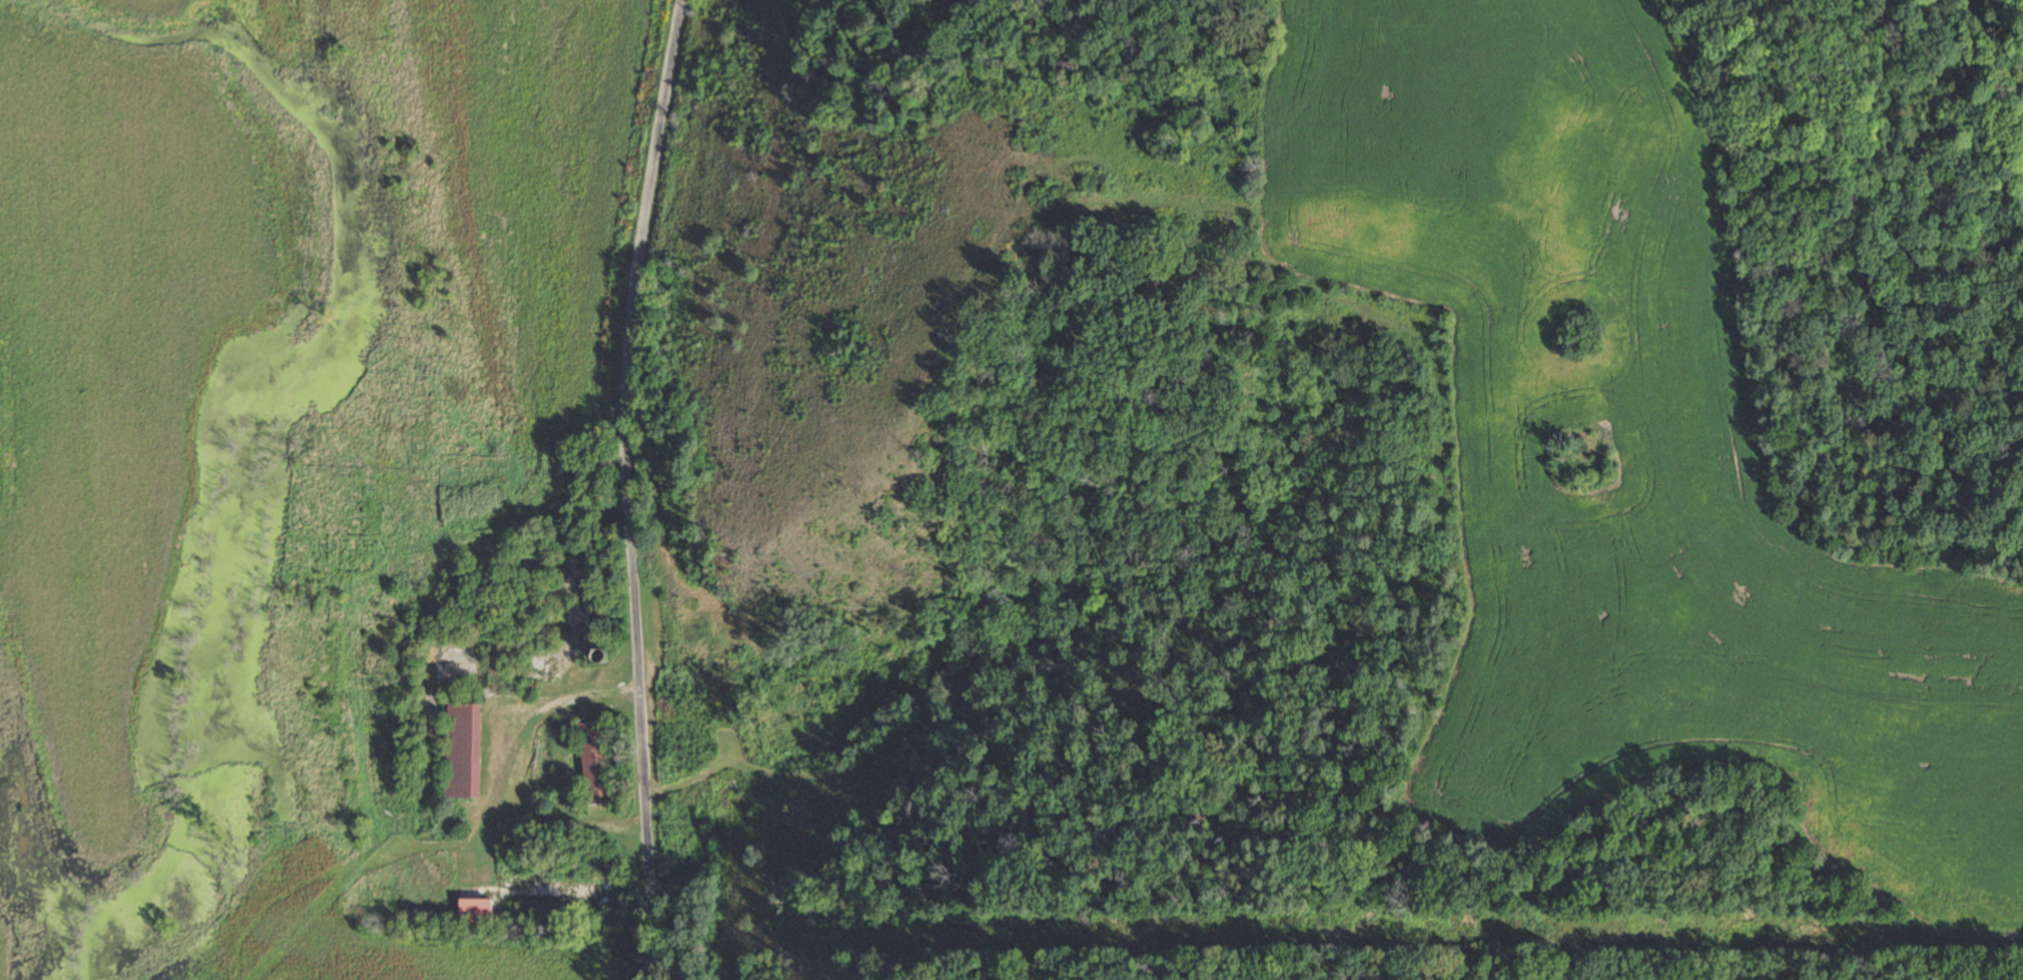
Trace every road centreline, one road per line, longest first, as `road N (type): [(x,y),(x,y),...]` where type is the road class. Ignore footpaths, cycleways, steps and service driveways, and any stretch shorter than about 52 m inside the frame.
road 1 (residential): [(663,979),(631,495),(632,376),(685,0)]

